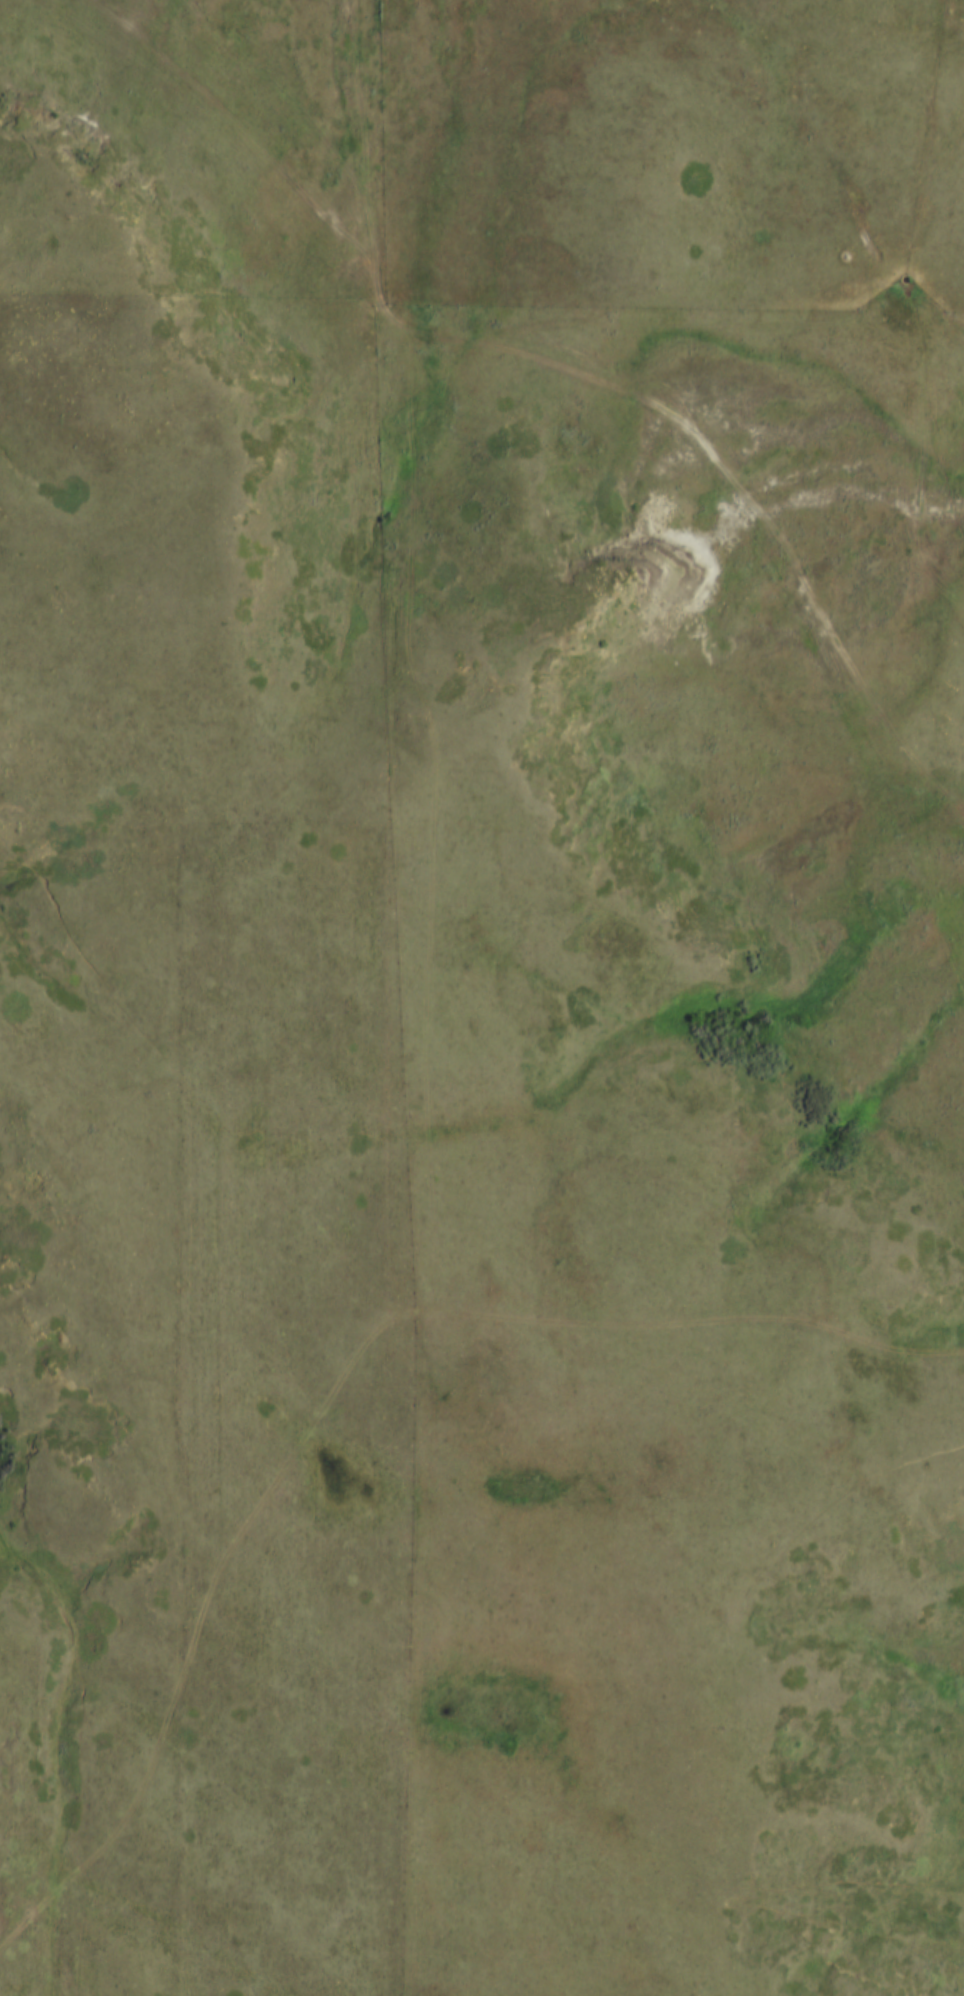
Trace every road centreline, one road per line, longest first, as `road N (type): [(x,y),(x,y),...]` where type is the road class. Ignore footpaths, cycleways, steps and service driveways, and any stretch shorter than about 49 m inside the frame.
road 1 (track): [(0,1951),(178,1772),(399,1386),(526,1320),(804,1324),(935,1371),(963,1363)]
road 2 (track): [(53,0),(365,256),(408,330),(528,357),(646,404),(723,458),(808,595),(854,689),(963,833)]

